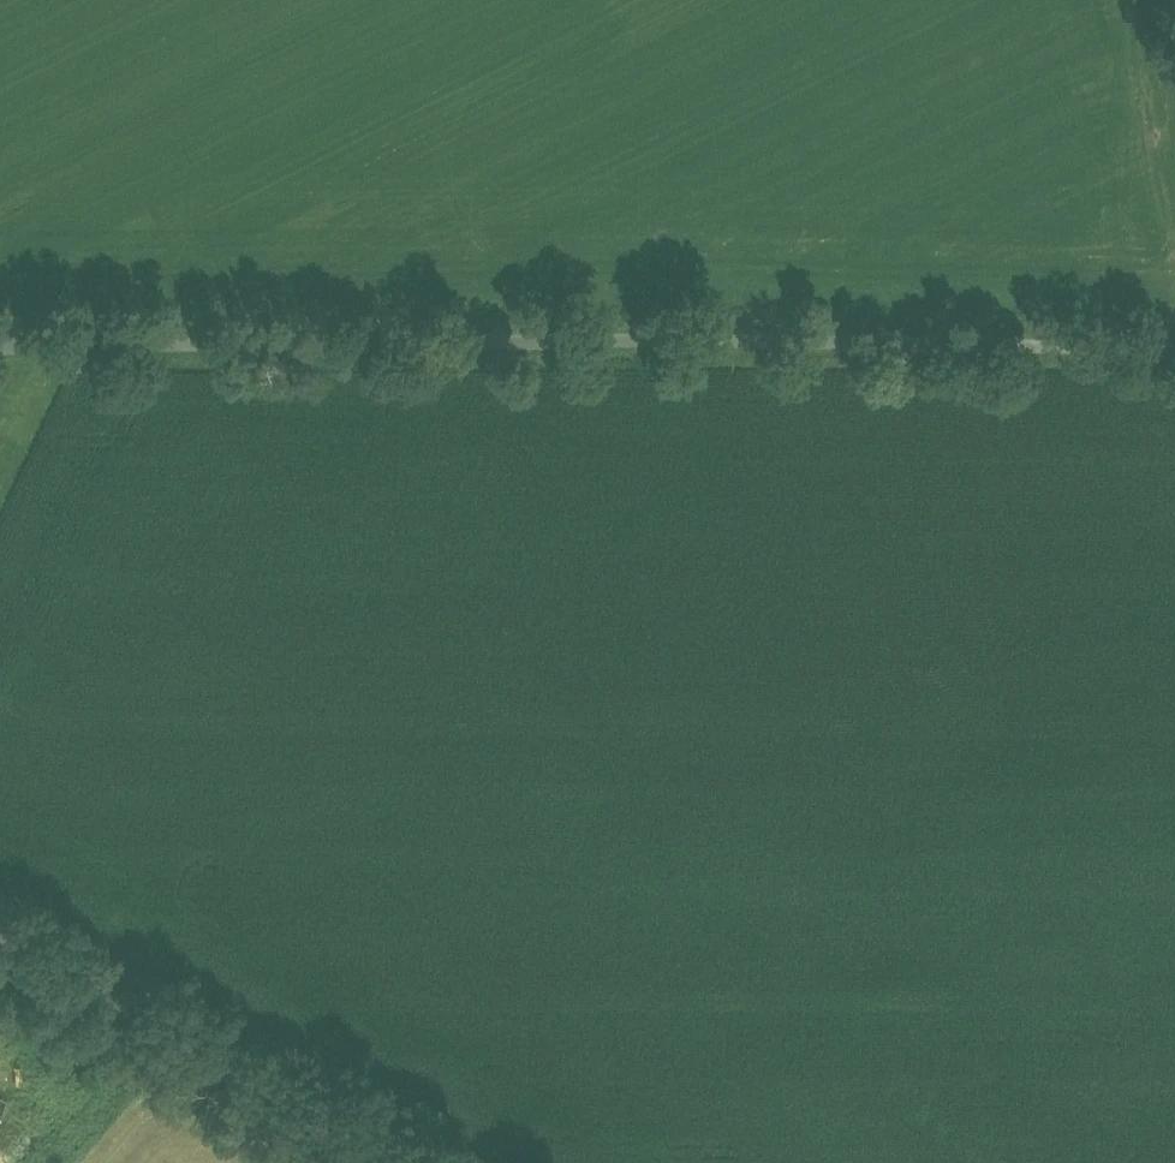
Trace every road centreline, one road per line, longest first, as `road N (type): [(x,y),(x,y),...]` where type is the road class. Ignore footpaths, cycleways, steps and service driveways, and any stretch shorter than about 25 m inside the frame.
road 1 (unclassified): [(1174,326),(0,340)]
road 2 (residential): [(0,947),(392,1162)]

